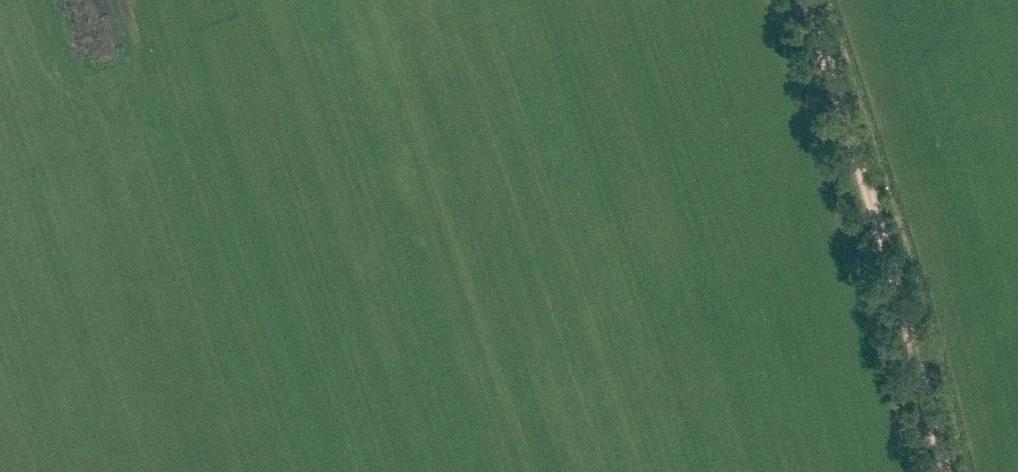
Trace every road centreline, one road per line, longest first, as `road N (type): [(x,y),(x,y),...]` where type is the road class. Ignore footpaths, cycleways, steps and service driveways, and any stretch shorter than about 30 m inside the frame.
road 1 (track): [(808,0),(909,315),(944,471)]

